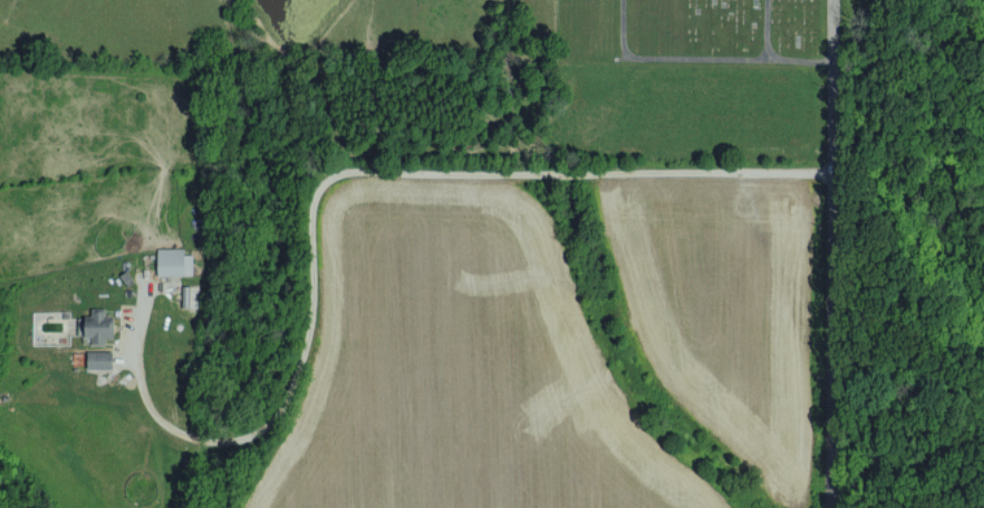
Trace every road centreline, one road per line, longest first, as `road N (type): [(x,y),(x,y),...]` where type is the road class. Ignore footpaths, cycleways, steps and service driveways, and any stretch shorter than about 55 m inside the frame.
road 1 (residential): [(830,507),(832,0)]
road 2 (track): [(185,423),(174,382),(186,290),(161,283),(144,292),(131,339)]

